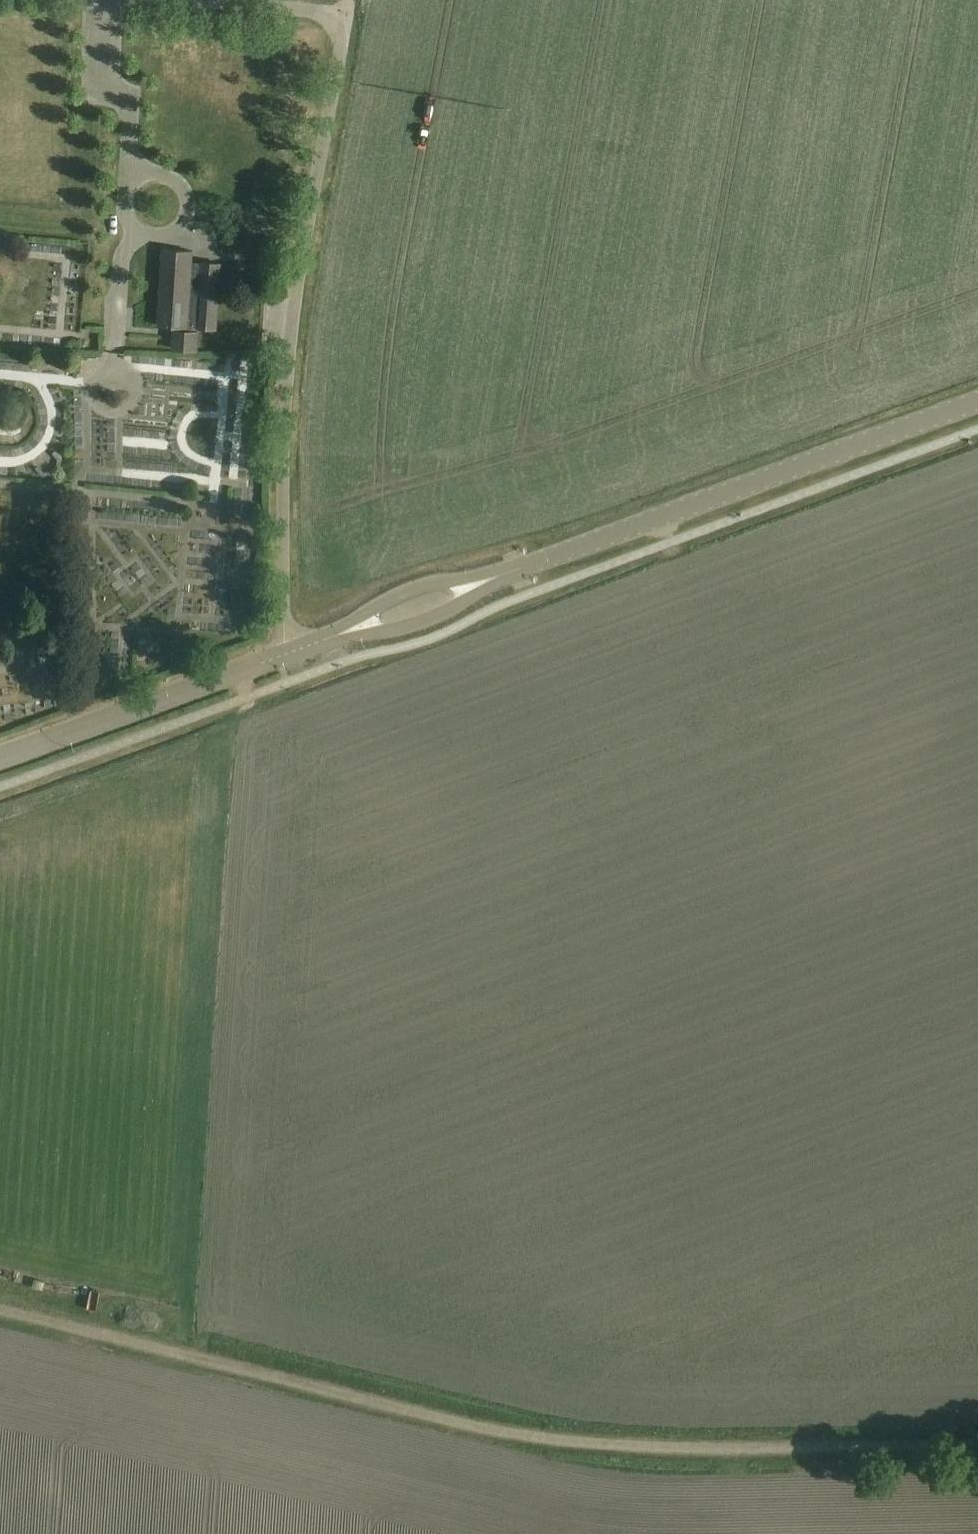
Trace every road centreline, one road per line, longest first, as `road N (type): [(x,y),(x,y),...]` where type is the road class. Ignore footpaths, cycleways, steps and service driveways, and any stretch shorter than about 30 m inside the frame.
road 1 (unclassified): [(977,1444),(703,1447),(505,1432),(0,1311)]
road 2 (unclassified): [(283,657),(292,328),(343,25),(302,9),(188,0)]
road 3 (tertiary): [(977,401),(533,564)]
road 4 (tertiary): [(0,754),(283,657)]
road 5 (tertiary): [(533,564),(423,586),(371,608),(328,641)]
road 6 (tertiary): [(328,641),(446,614),(533,564)]

